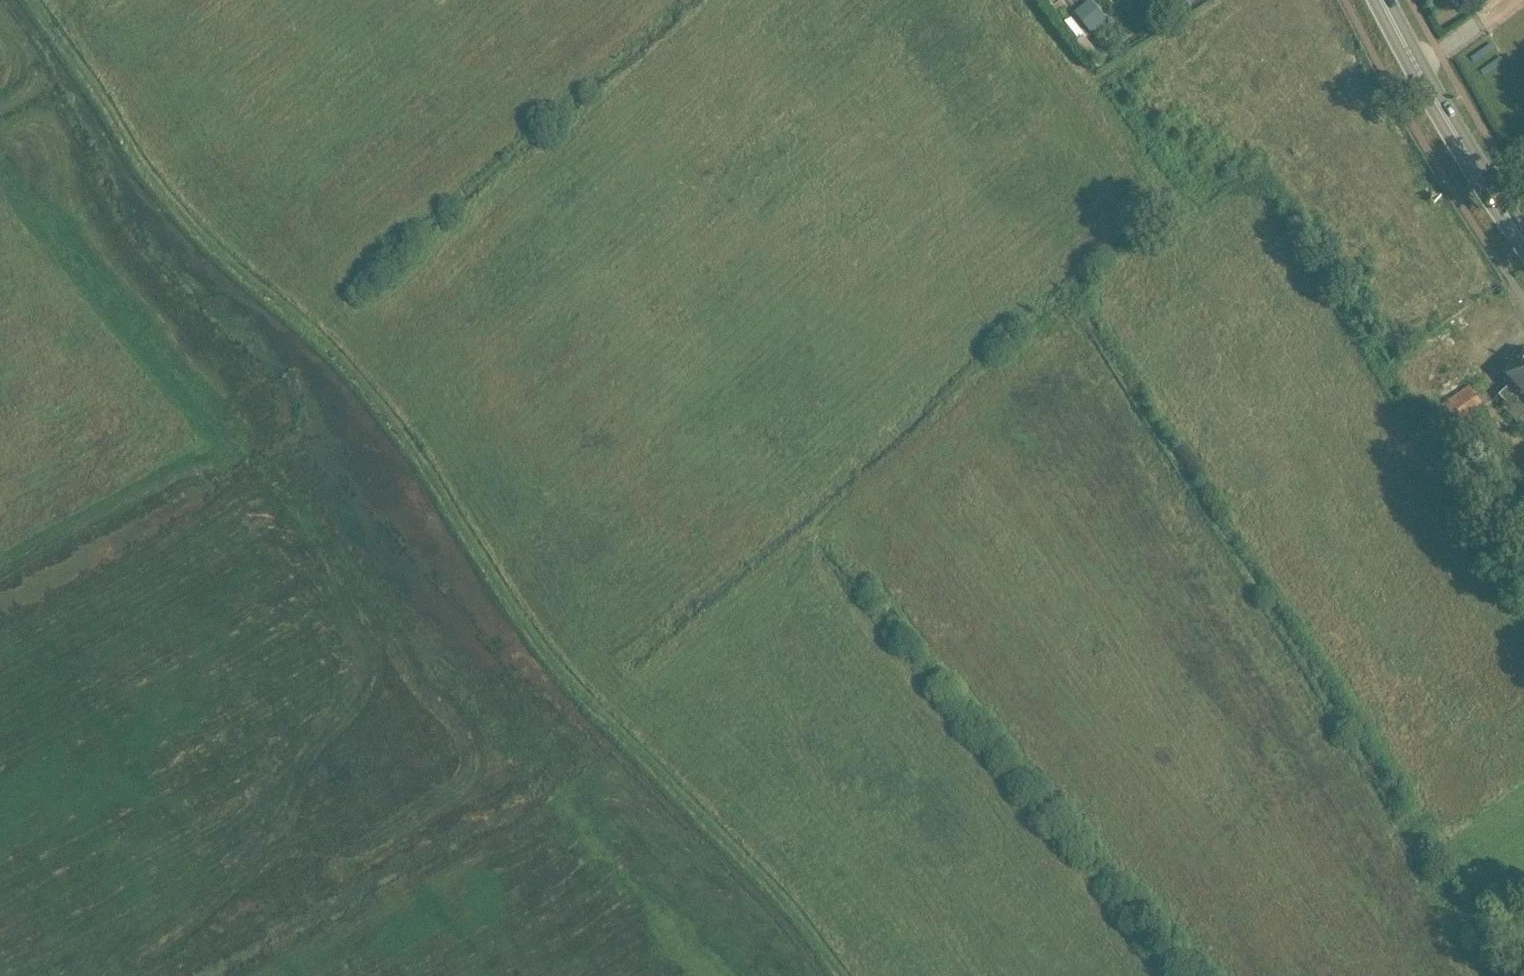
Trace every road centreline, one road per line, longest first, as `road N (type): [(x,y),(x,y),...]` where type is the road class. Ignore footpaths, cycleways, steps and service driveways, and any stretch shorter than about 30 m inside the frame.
road 1 (track): [(26,0),(177,213),(355,379),(578,695),(793,913),(842,975)]
road 2 (primary): [(1523,240),(1383,0)]

